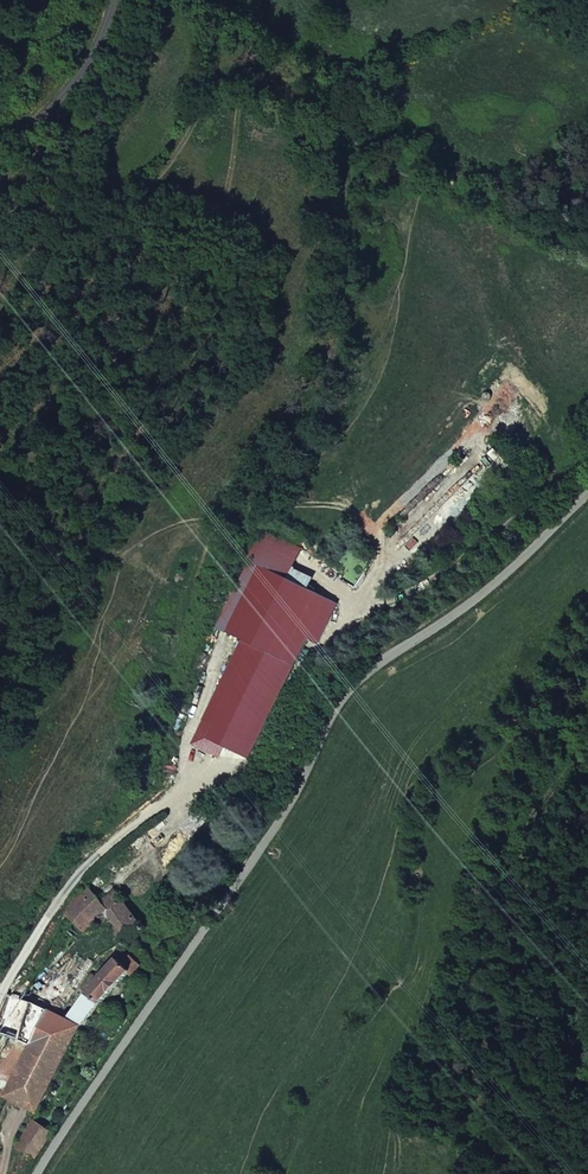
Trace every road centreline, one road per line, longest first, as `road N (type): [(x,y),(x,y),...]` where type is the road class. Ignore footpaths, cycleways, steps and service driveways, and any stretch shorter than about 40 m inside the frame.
road 1 (residential): [(587,499),(484,594),(376,658),(339,698),(284,810),(37,1173)]
road 2 (residential): [(0,147),(66,89),(97,48),(112,0)]

